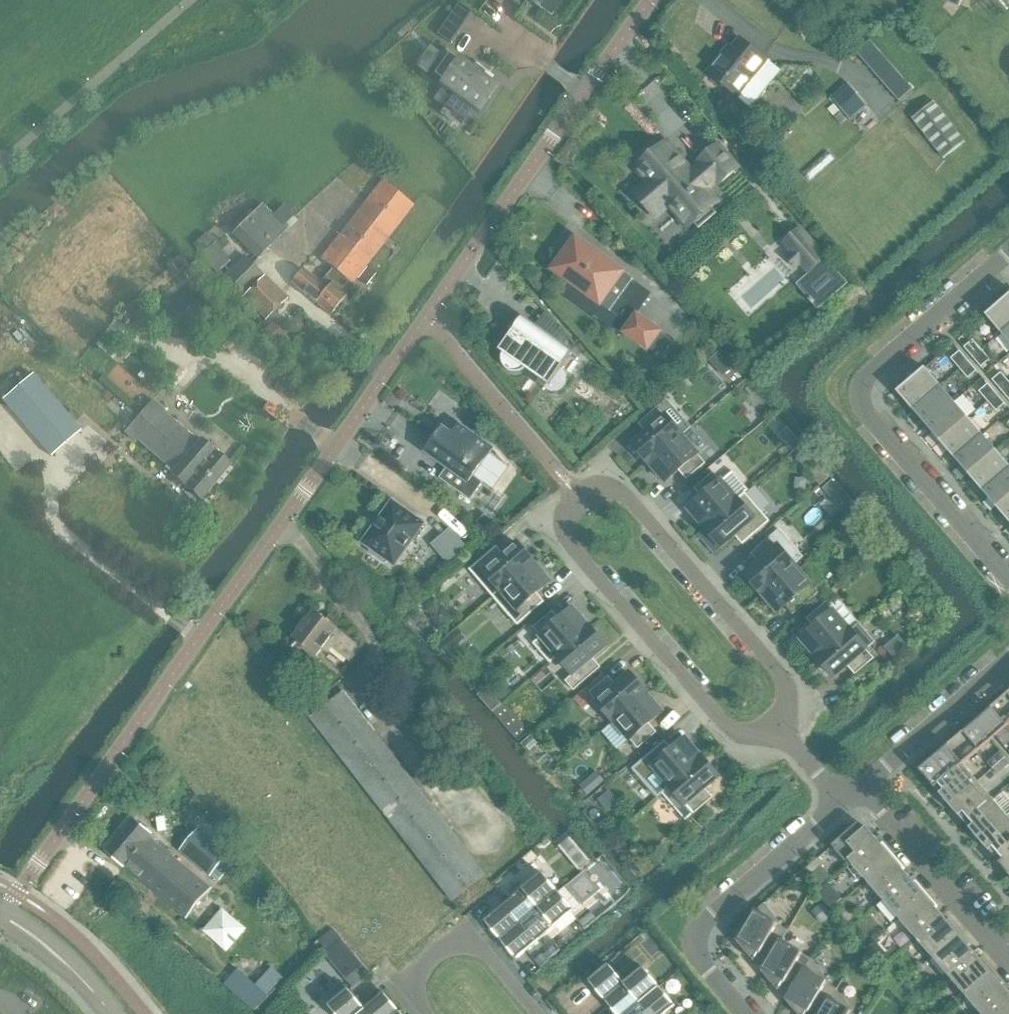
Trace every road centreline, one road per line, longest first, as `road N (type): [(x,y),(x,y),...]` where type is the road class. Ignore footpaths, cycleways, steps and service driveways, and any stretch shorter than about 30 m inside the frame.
road 1 (residential): [(0,921),(652,0)]
road 2 (residential): [(1008,578),(868,415),(863,396),(870,371),(1008,252)]
road 3 (residential): [(574,491),(566,539),(729,730),(784,732)]
road 4 (residential): [(784,732),(790,684),(627,494),(574,491)]
road 5 (residential): [(749,1013),(700,955),(703,931),(712,914),(846,799)]
road 6 (residential): [(1008,954),(864,784)]
road 7 (residential): [(539,1013),(490,955),(465,941),(425,966),(420,995),(429,1013)]
road 8 (residential): [(864,784),(1008,658)]

